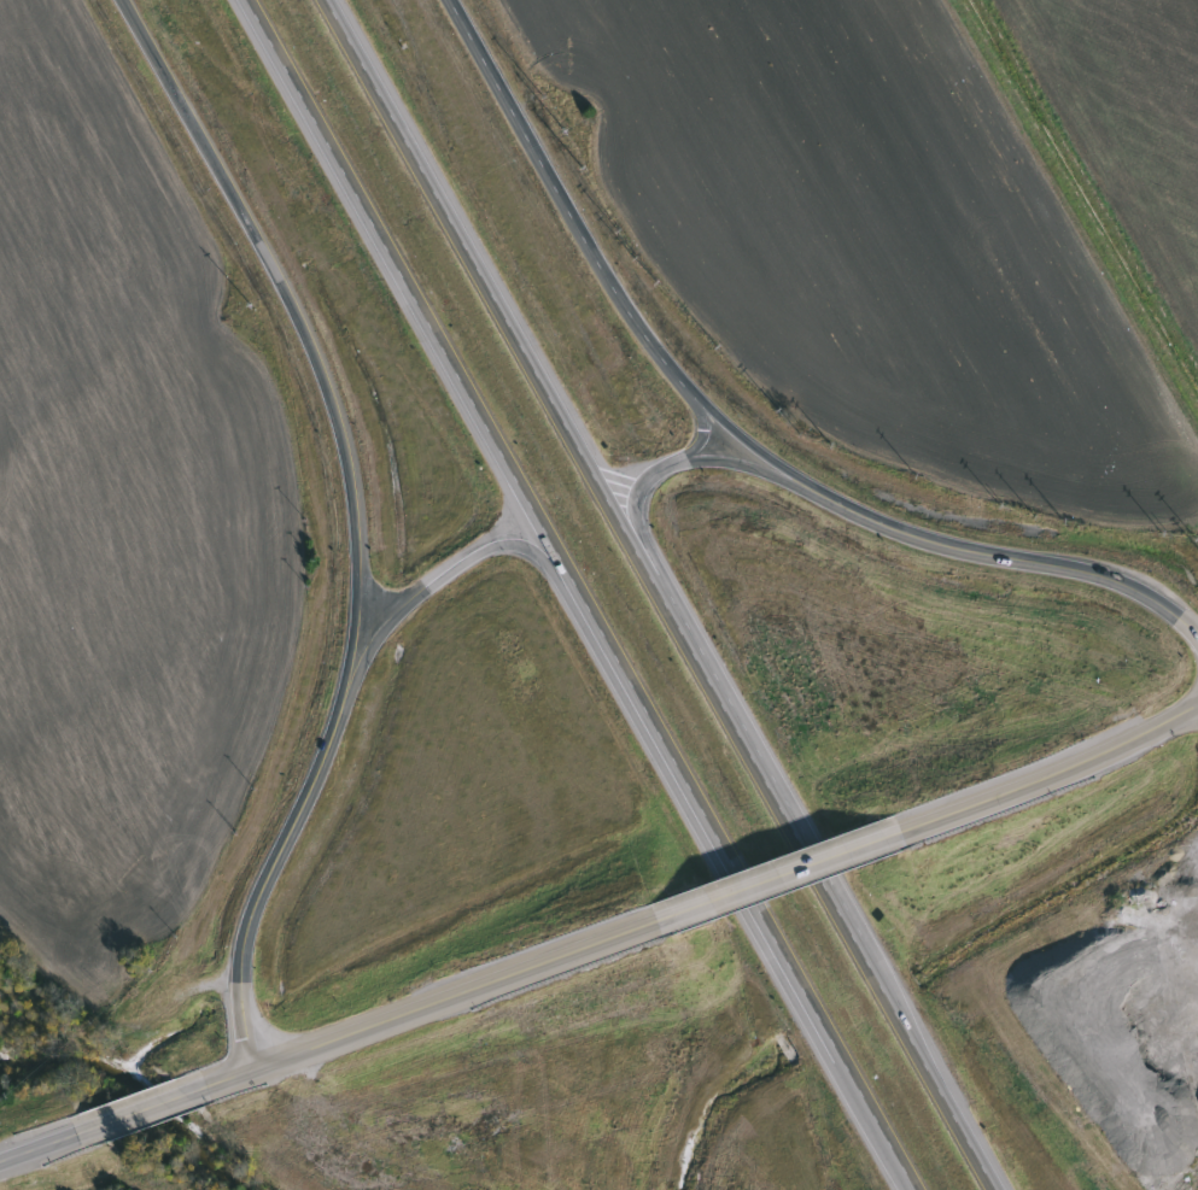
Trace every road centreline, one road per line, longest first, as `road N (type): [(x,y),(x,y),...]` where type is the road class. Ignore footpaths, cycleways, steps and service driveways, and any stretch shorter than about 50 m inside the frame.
road 1 (motorway): [(247,0),(656,739),(921,1189)]
road 2 (motorway): [(998,1189),(326,0)]
road 3 (secondary): [(123,0),(269,245),(347,428),(358,485),(360,578),(347,672)]
road 4 (secondary): [(814,491),(738,440),(656,351),(451,0)]
road 5 (secondary): [(210,1091),(661,931)]
road 6 (secondary): [(262,1073),(245,1007),(252,938),(331,750),(347,672)]
road 7 (secondary): [(1197,639),(1155,597),(1122,582),(946,543),(814,491)]
road 8 (secondary): [(900,840),(1197,709)]
road 9 (motorway): [(347,672),(421,591),(496,543),(532,547),(572,584)]
road 10 (secondary): [(661,931),(900,840)]
road 11 (motorway): [(689,644),(642,524),(653,481),(682,462)]
road 12 (motorway): [(682,462),(730,459),(814,491)]
road 13 (secondary): [(89,1133),(210,1091)]

